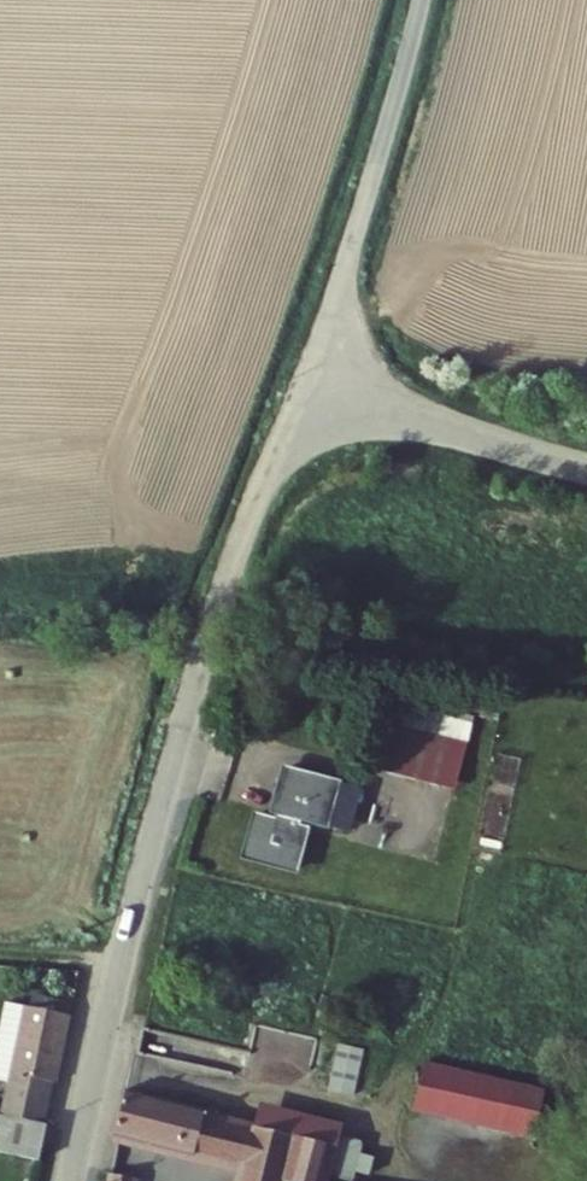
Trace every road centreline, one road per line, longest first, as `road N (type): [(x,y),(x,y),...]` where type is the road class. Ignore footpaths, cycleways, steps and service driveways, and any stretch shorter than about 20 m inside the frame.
road 1 (unclassified): [(307,383),(227,589),(172,763),(73,1180)]
road 2 (unclassified): [(422,0),(307,383)]
road 3 (unclassified): [(586,469),(307,383)]

